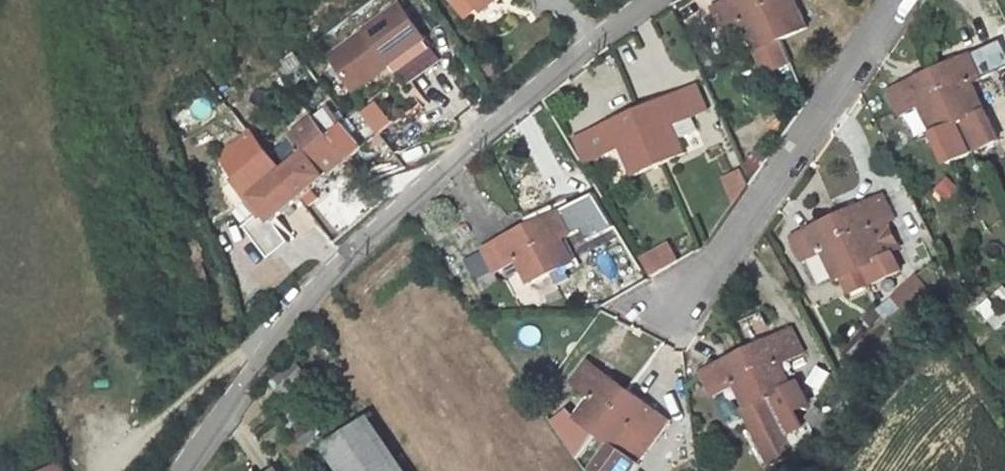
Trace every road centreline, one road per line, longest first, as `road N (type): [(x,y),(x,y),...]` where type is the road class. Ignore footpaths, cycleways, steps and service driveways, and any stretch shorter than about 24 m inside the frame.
road 1 (unclassified): [(649,0),(507,110),(400,209),(272,349),(184,470)]
road 2 (residential): [(900,0),(723,263),(671,306)]

